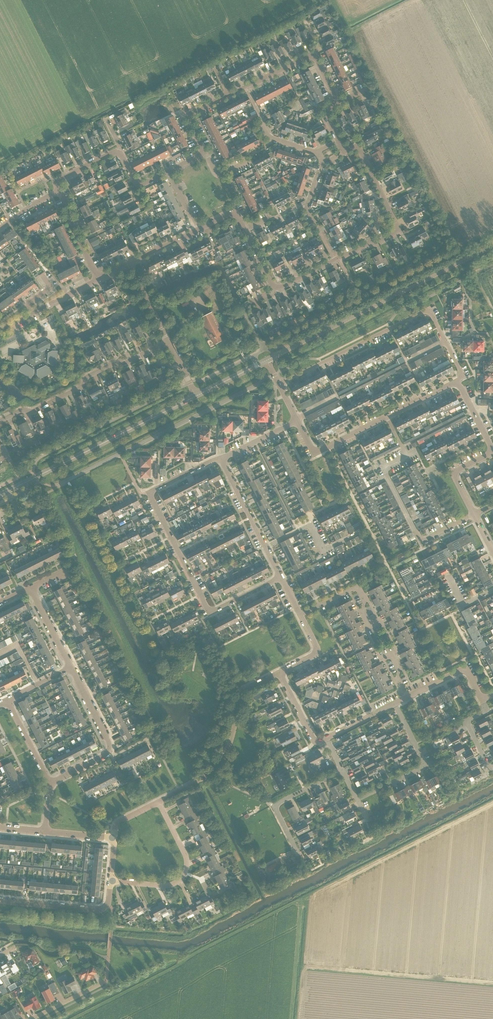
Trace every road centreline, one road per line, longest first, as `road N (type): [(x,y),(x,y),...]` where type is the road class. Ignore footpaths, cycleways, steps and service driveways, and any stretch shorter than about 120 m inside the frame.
road 1 (residential): [(280,577),(210,611),(152,500),(156,489),(221,459)]
road 2 (residential): [(457,381),(465,377),(429,309),(280,385)]
road 3 (tertiary): [(268,360),(492,246)]
road 4 (residential): [(205,153),(187,116),(308,57),(336,102)]
road 5 (tertiary): [(0,496),(196,396)]
road 6 (residential): [(111,882),(174,885),(188,863),(159,802),(117,825),(114,839)]
road 7 (residential): [(0,421),(169,342)]
road 8 (residential): [(326,738),(317,745),(280,672),(319,652),(300,615)]
road 9 (residential): [(334,261),(398,231),(362,153),(344,153)]
road 10 (residential): [(50,783),(110,747),(71,667)]
road 11 (residential): [(330,446),(457,381)]
road 12 (residential): [(280,577),(221,459)]
road 13 (residential): [(111,882),(100,909),(0,901)]
road 14 (residential): [(297,853),(277,805),(342,770)]
road 15 (residential): [(274,291),(237,215),(199,230)]

